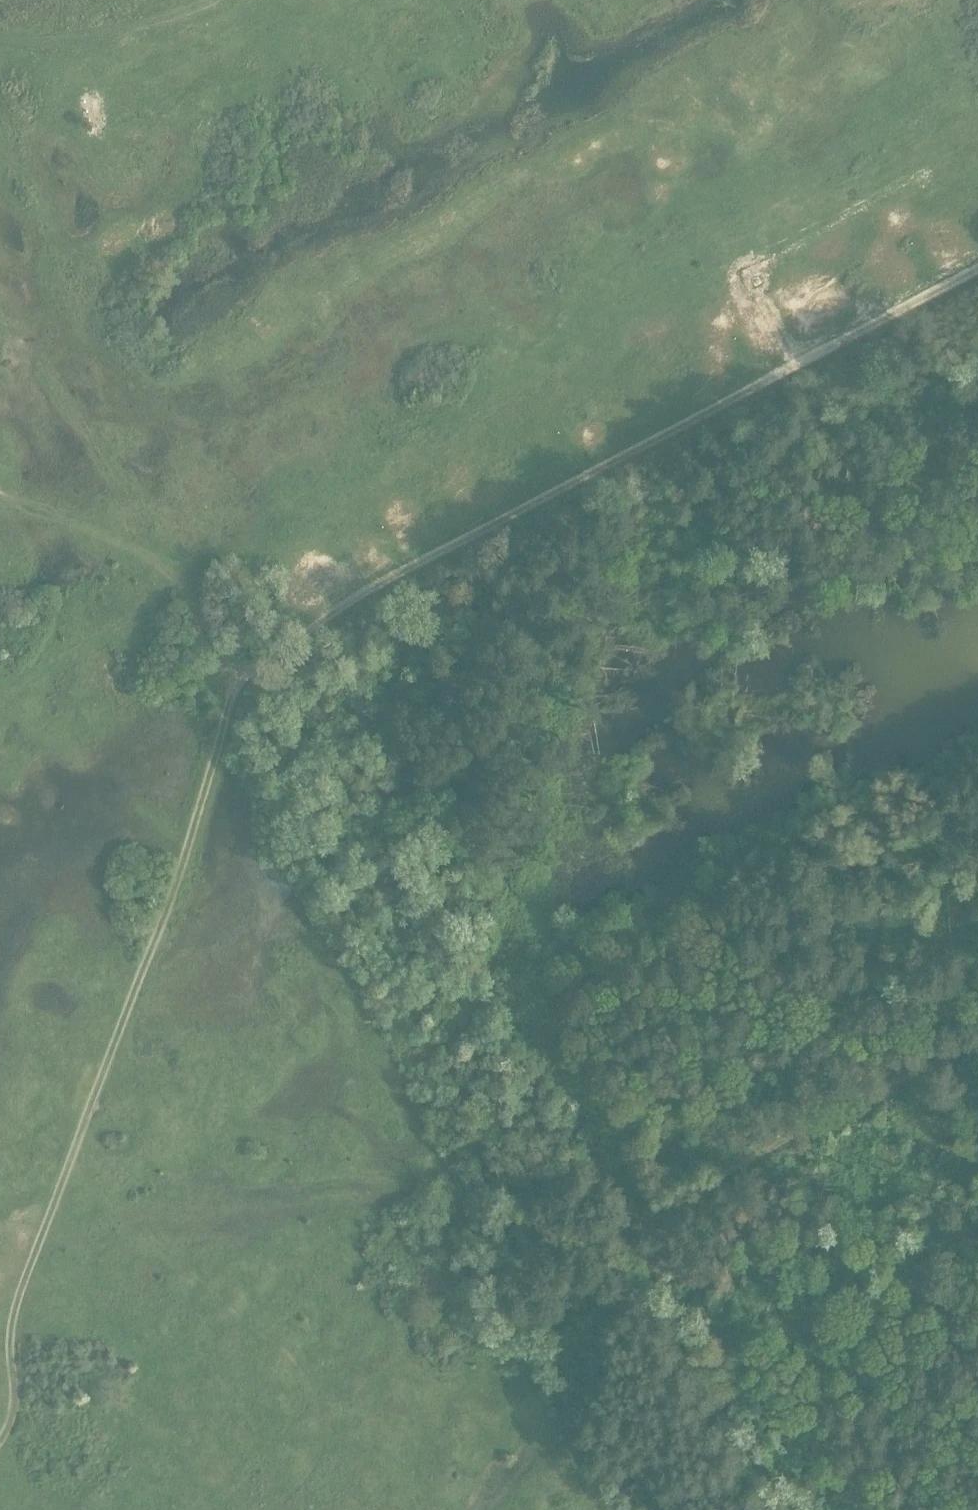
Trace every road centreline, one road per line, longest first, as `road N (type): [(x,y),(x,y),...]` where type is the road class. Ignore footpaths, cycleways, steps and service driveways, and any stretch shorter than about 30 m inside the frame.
road 1 (track): [(240,676),(276,640),(977,265)]
road 2 (track): [(0,1306),(22,1289),(170,896),(240,676)]
road 3 (track): [(240,676),(160,564),(0,492)]
road 4 (track): [(0,1438),(22,1289)]

